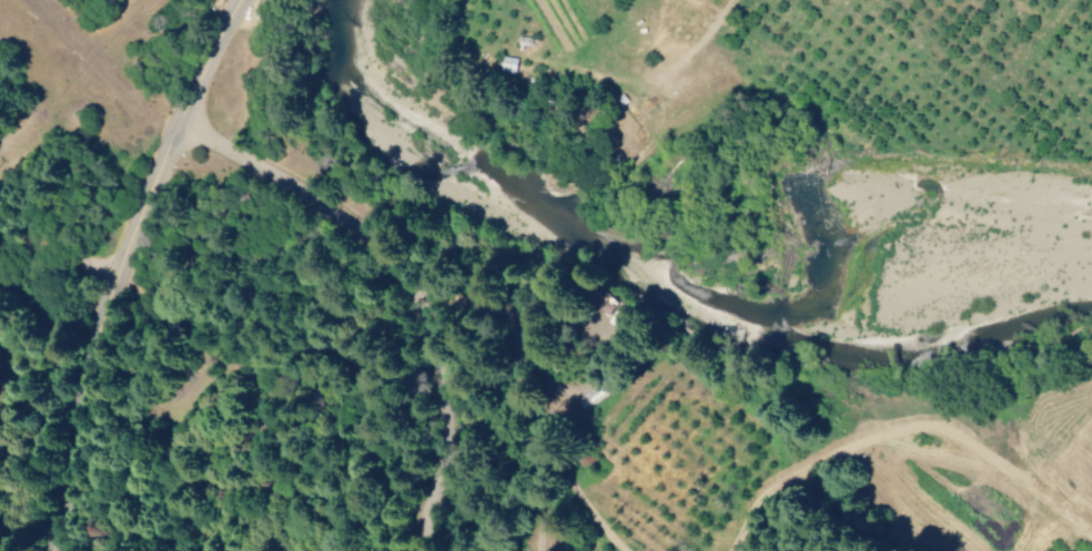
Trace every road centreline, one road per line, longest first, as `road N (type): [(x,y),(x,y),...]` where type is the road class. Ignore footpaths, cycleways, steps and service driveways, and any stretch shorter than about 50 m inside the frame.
road 1 (secondary): [(42,550),(92,328),(203,54),(240,0)]
road 2 (residential): [(433,550),(446,421),(432,312),(343,213),(170,129)]
road 3 (residential): [(731,550),(760,499),(793,470),(868,437),(909,430),(961,440),(1091,542)]
road 4 (residential): [(432,312),(559,395),(583,435),(613,541),(625,550)]

